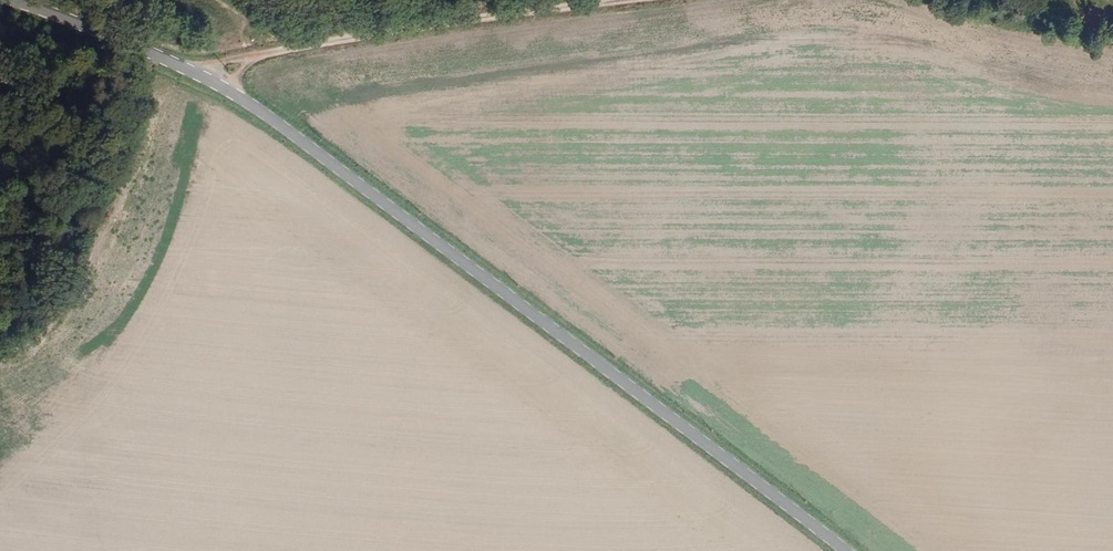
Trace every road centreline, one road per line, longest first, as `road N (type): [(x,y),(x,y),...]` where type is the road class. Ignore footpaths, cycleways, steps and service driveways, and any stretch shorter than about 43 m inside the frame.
road 1 (tertiary): [(23,0),(208,75),(301,136),(844,550)]
road 2 (track): [(208,75),(248,56),(320,43),(645,0)]

